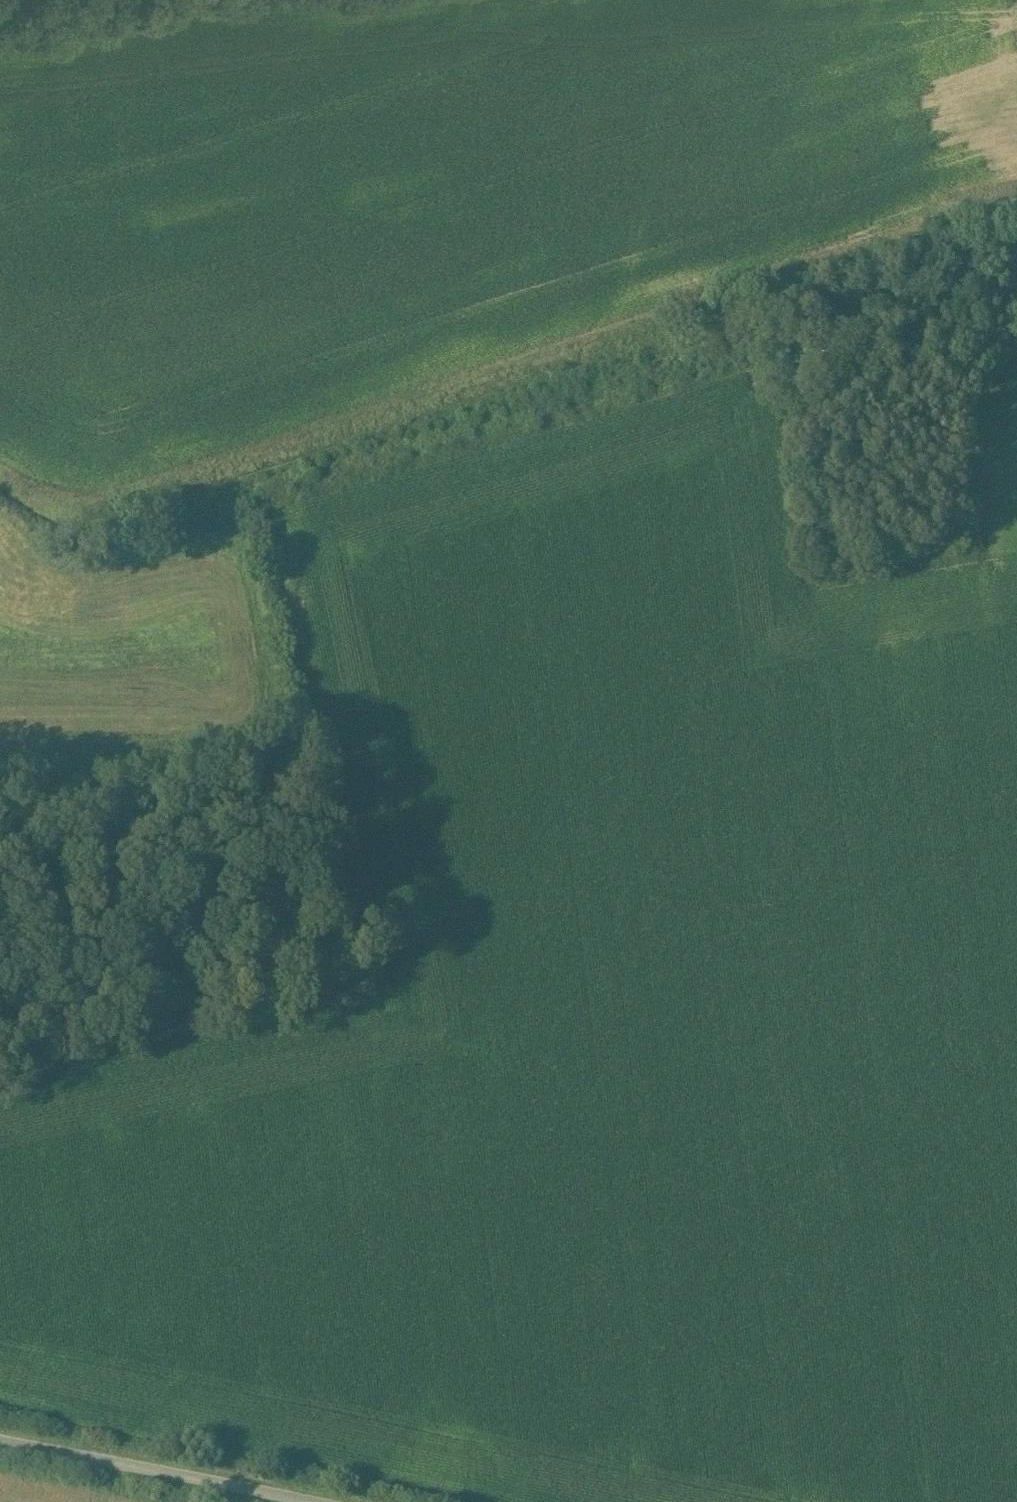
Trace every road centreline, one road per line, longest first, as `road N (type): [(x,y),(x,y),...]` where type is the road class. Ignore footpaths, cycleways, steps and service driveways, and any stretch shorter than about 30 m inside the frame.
road 1 (unclassified): [(287,1501),(0,1444)]

